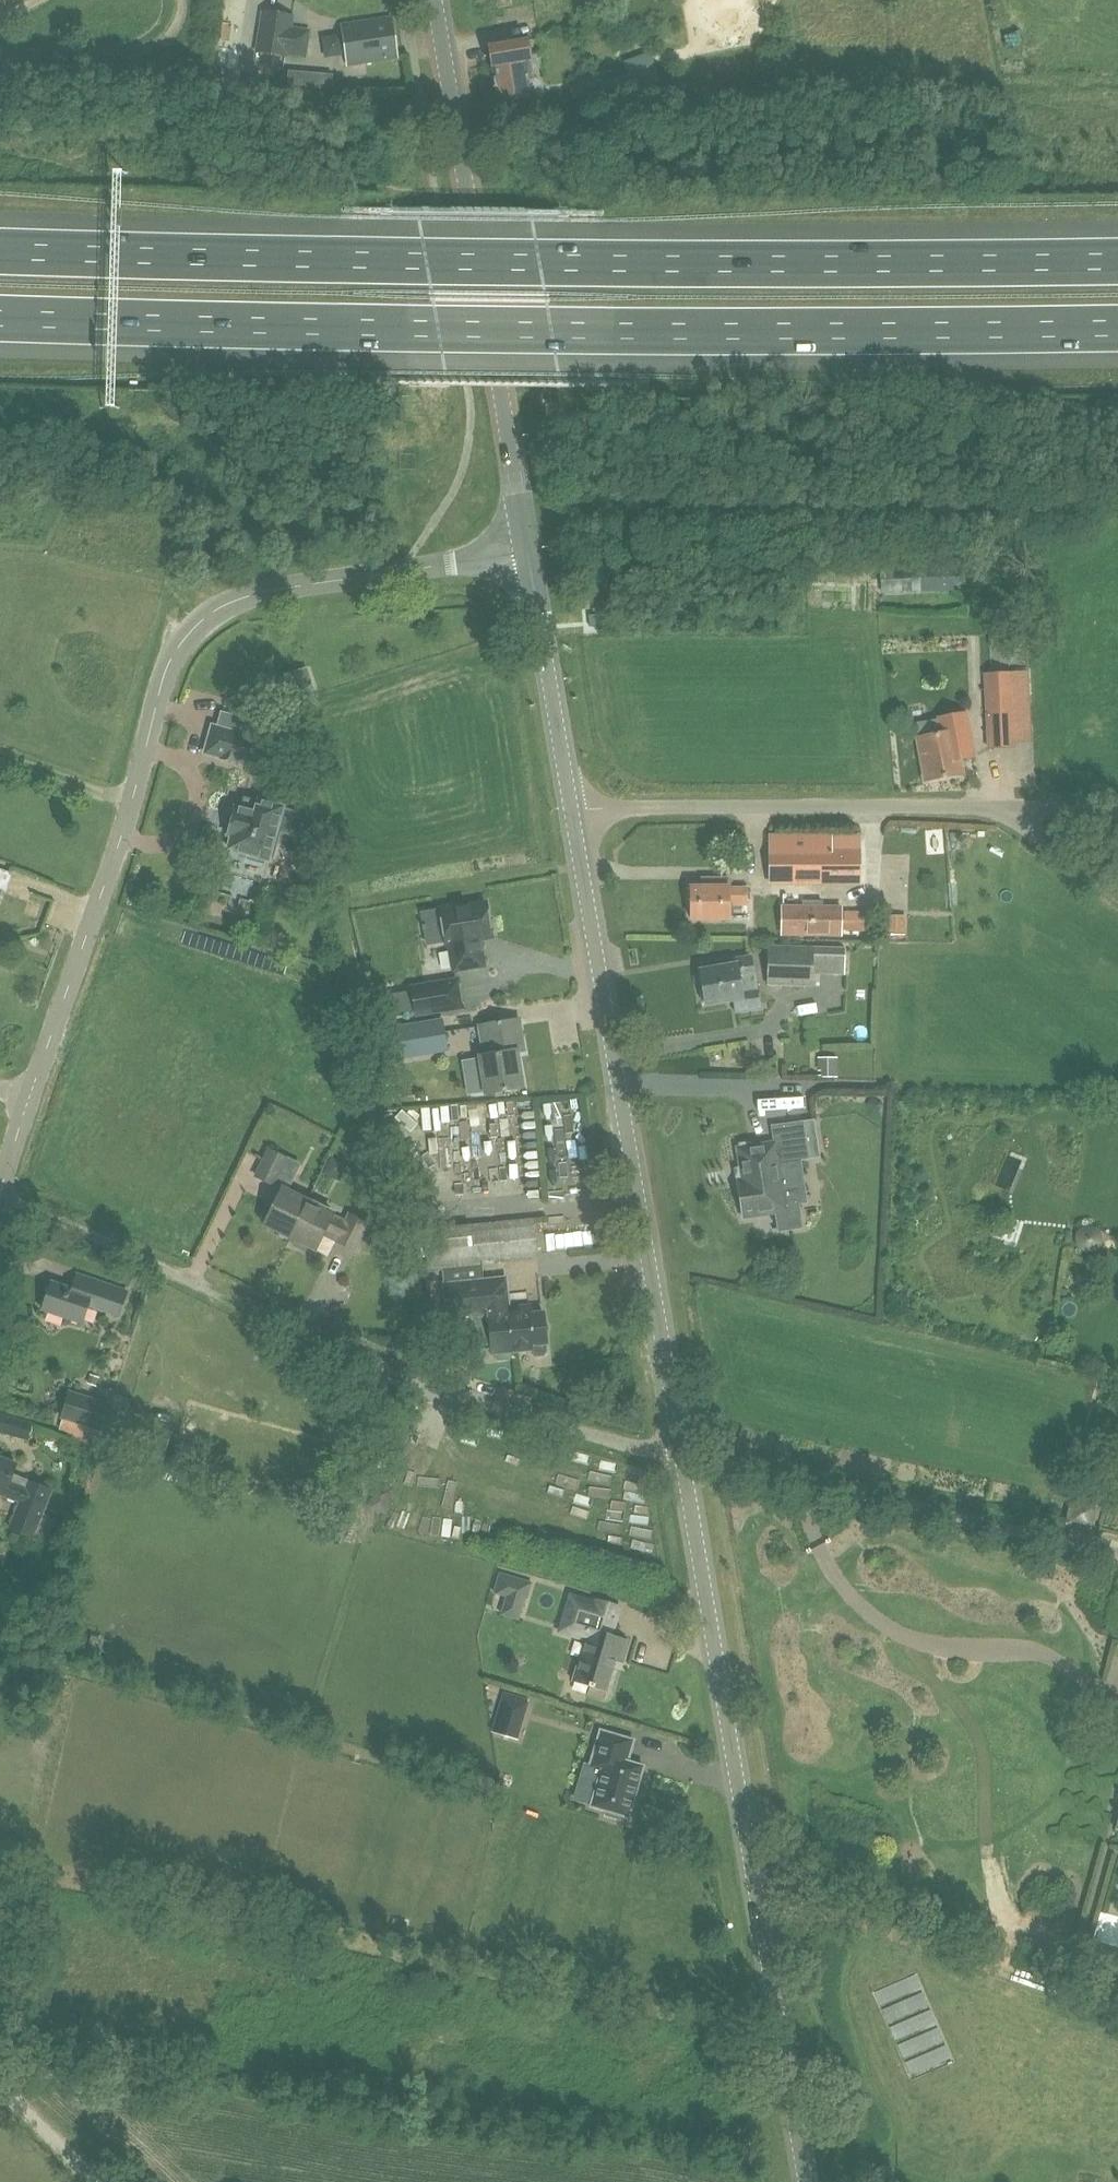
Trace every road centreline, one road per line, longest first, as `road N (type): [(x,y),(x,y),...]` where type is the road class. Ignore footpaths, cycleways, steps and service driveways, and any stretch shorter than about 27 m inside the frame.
road 1 (secondary): [(805,2181),(568,810)]
road 2 (motorway): [(0,318),(434,330),(1117,328)]
road 3 (motorway): [(1117,260),(536,262),(0,250)]
road 4 (unclassified): [(36,1091),(178,655),(207,623),(258,594),(529,552)]
road 5 (track): [(684,1460),(287,1329),(0,1201)]
road 6 (secondary): [(529,552),(437,0)]
road 7 (unclassified): [(568,810),(1117,807)]
road 8 (secondary): [(568,810),(529,552)]
road 9 (unclassified): [(99,2181),(0,2086)]

